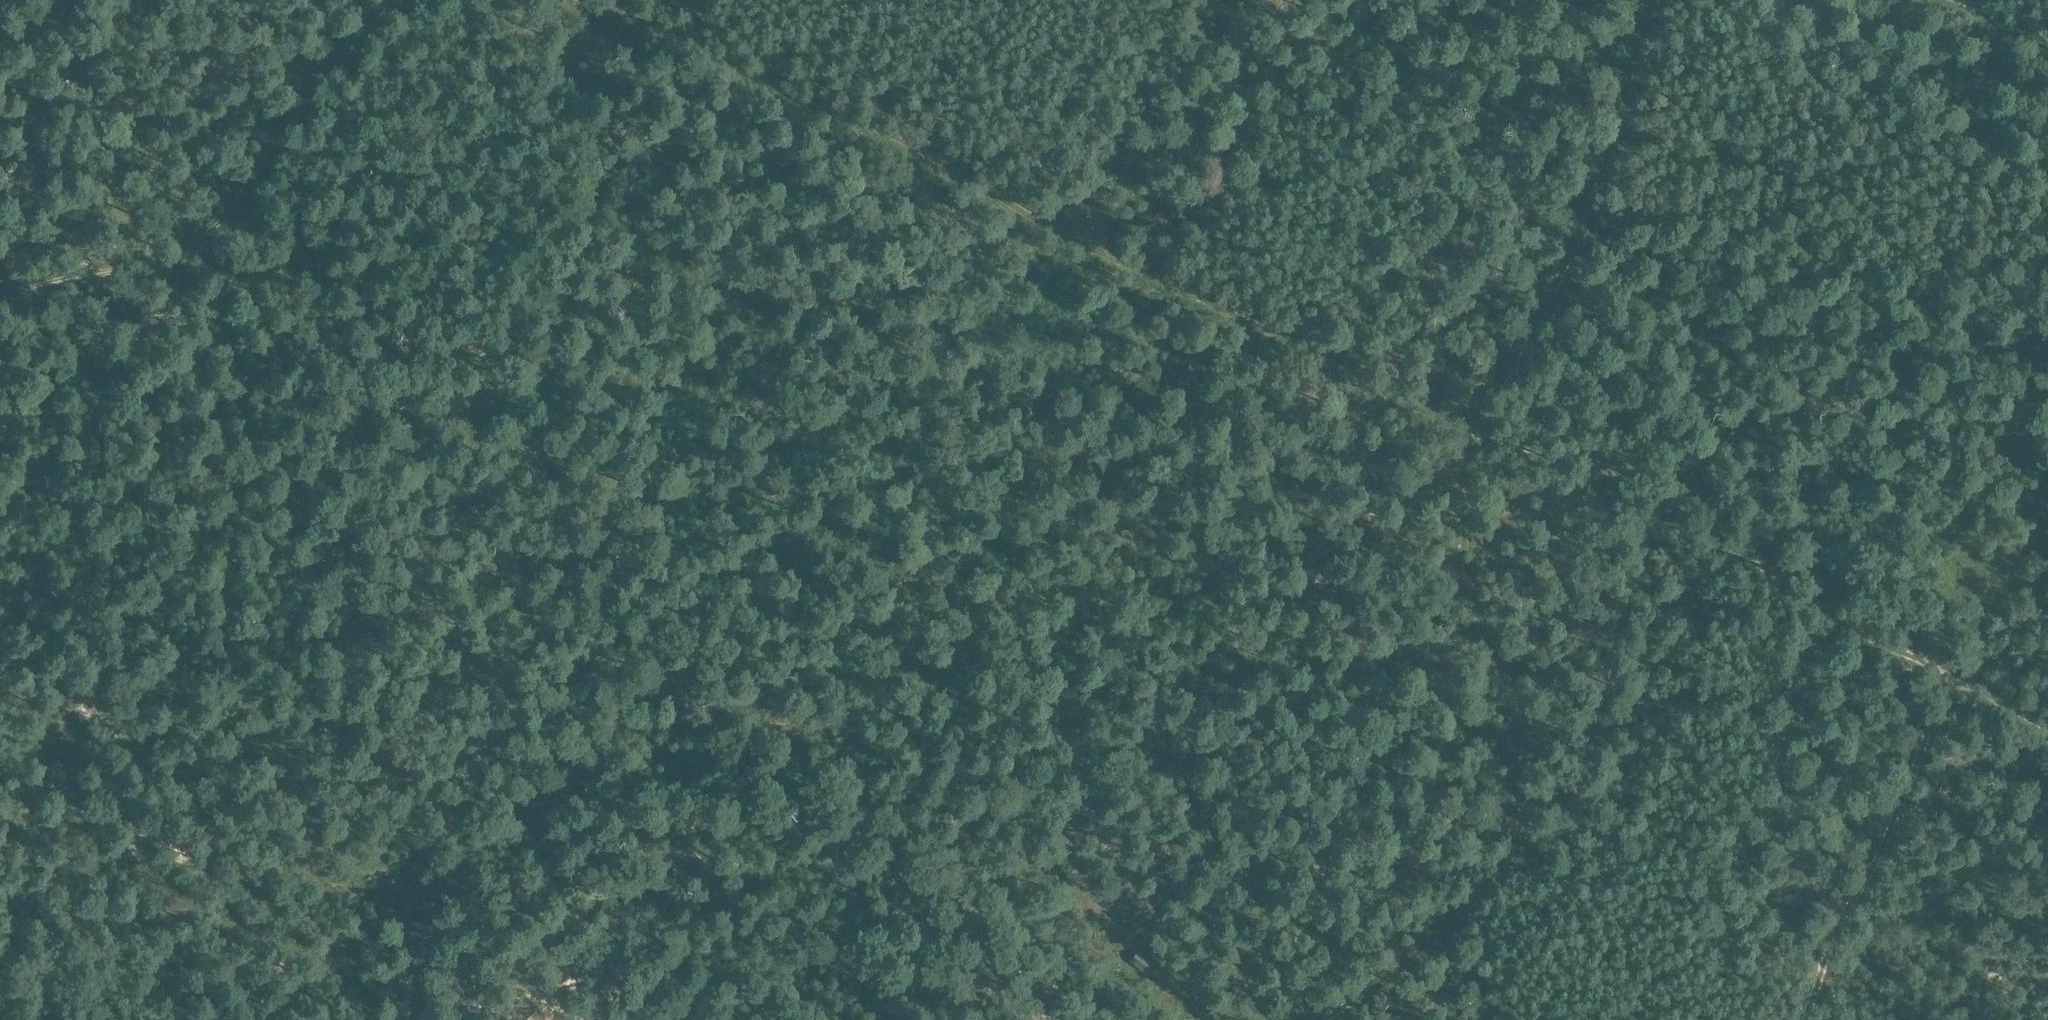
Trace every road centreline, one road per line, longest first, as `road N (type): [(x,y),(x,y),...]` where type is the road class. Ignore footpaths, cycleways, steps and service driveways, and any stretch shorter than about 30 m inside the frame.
road 1 (track): [(588,0),(899,139),(1059,232),(1468,428)]
road 2 (track): [(1468,428),(1510,449),(1596,461),(1666,527),(1744,561),(1885,645),(2047,727)]
road 3 (track): [(0,300),(144,264),(210,231),(321,77),(401,0)]
road 4 (track): [(1663,0),(1560,275),(1474,398),(1468,428)]
road 5 (track): [(1954,680),(1805,1019)]

